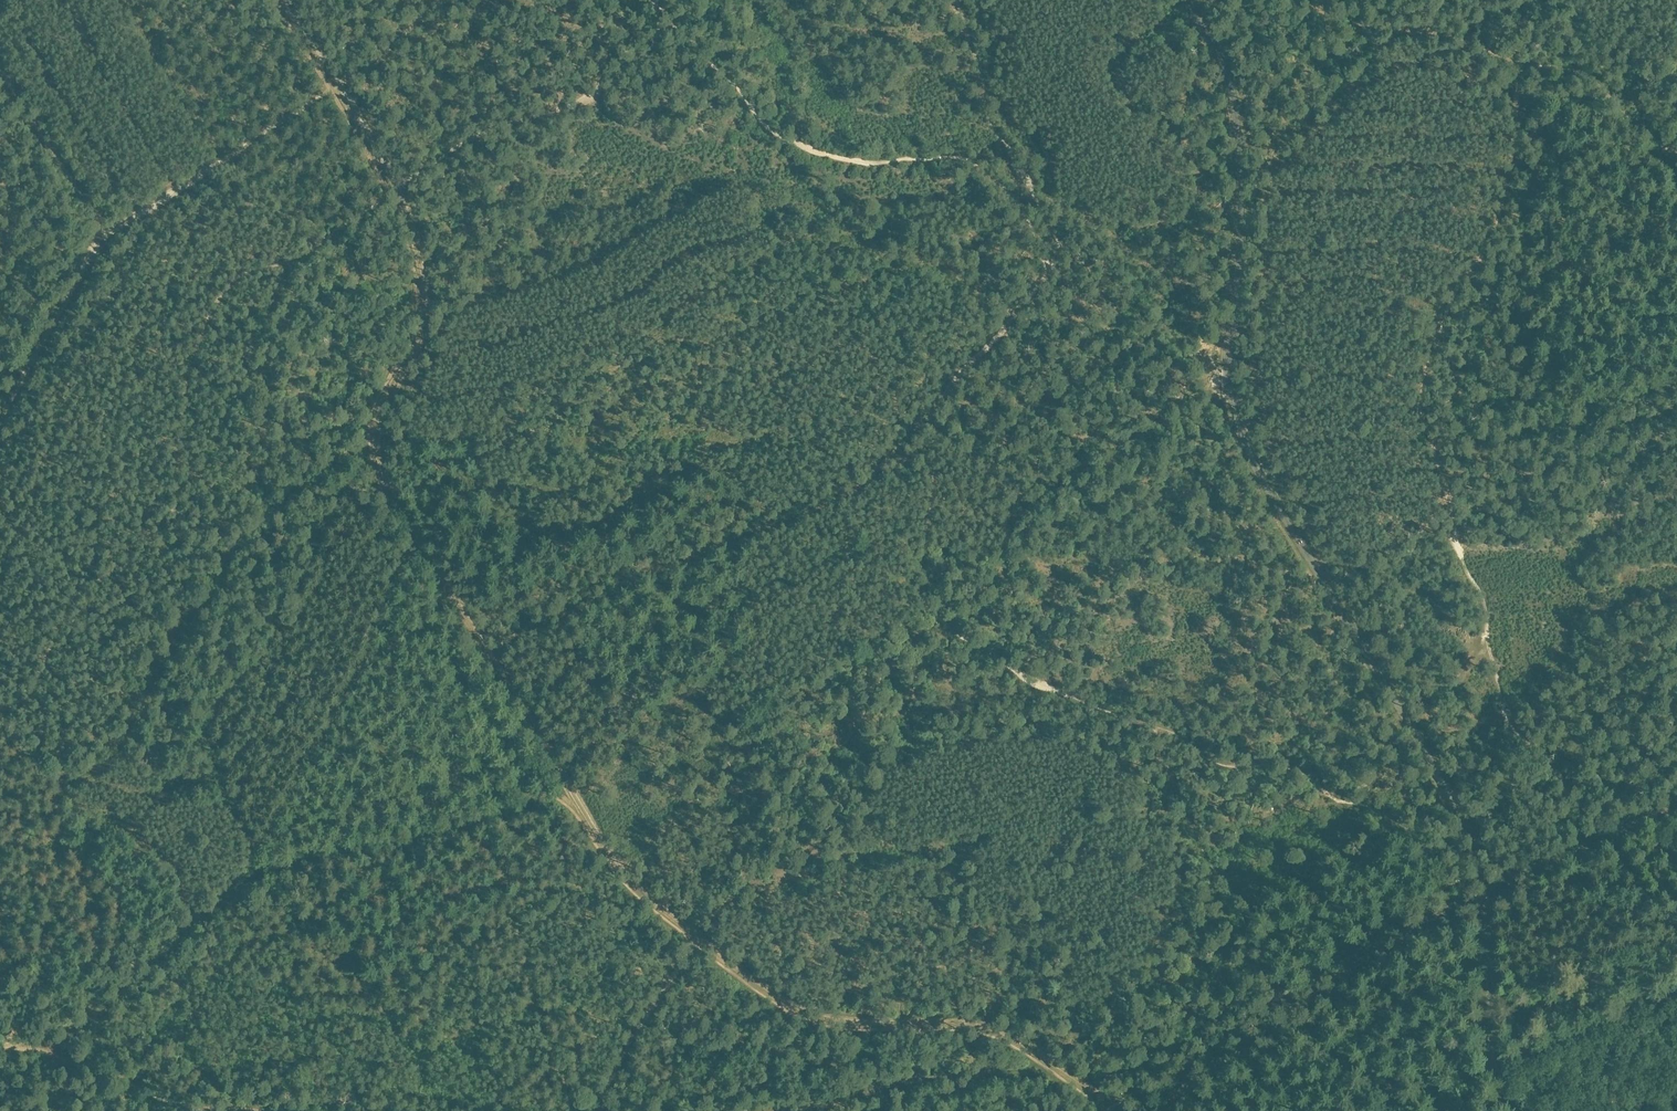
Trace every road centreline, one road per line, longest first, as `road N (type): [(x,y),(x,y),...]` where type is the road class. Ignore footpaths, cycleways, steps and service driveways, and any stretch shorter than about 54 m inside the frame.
road 1 (track): [(339,86),(397,189),(422,270),(422,332),(381,425),(385,478),(624,870),(795,1008),(830,1019),(990,1028),(1074,1078)]
road 2 (unclassified): [(1517,1110),(1490,1050),(1483,891),(1447,788),(1250,463),(1233,409),(1236,127),(1222,70),(1188,0)]
road 3 (track): [(411,525),(375,620),(274,820),(241,869),(122,988),(82,1078)]
road 4 (track): [(1155,1110),(1477,869)]
road 5 (track): [(1074,1078),(997,1071),(739,1110)]
road 6 (track): [(1374,1110),(1490,1050),(1676,972)]
road 7 (track): [(233,1110),(0,1059)]
road 8 (track): [(1483,891),(1607,834)]
road 9 (track): [(431,0),(339,86)]

